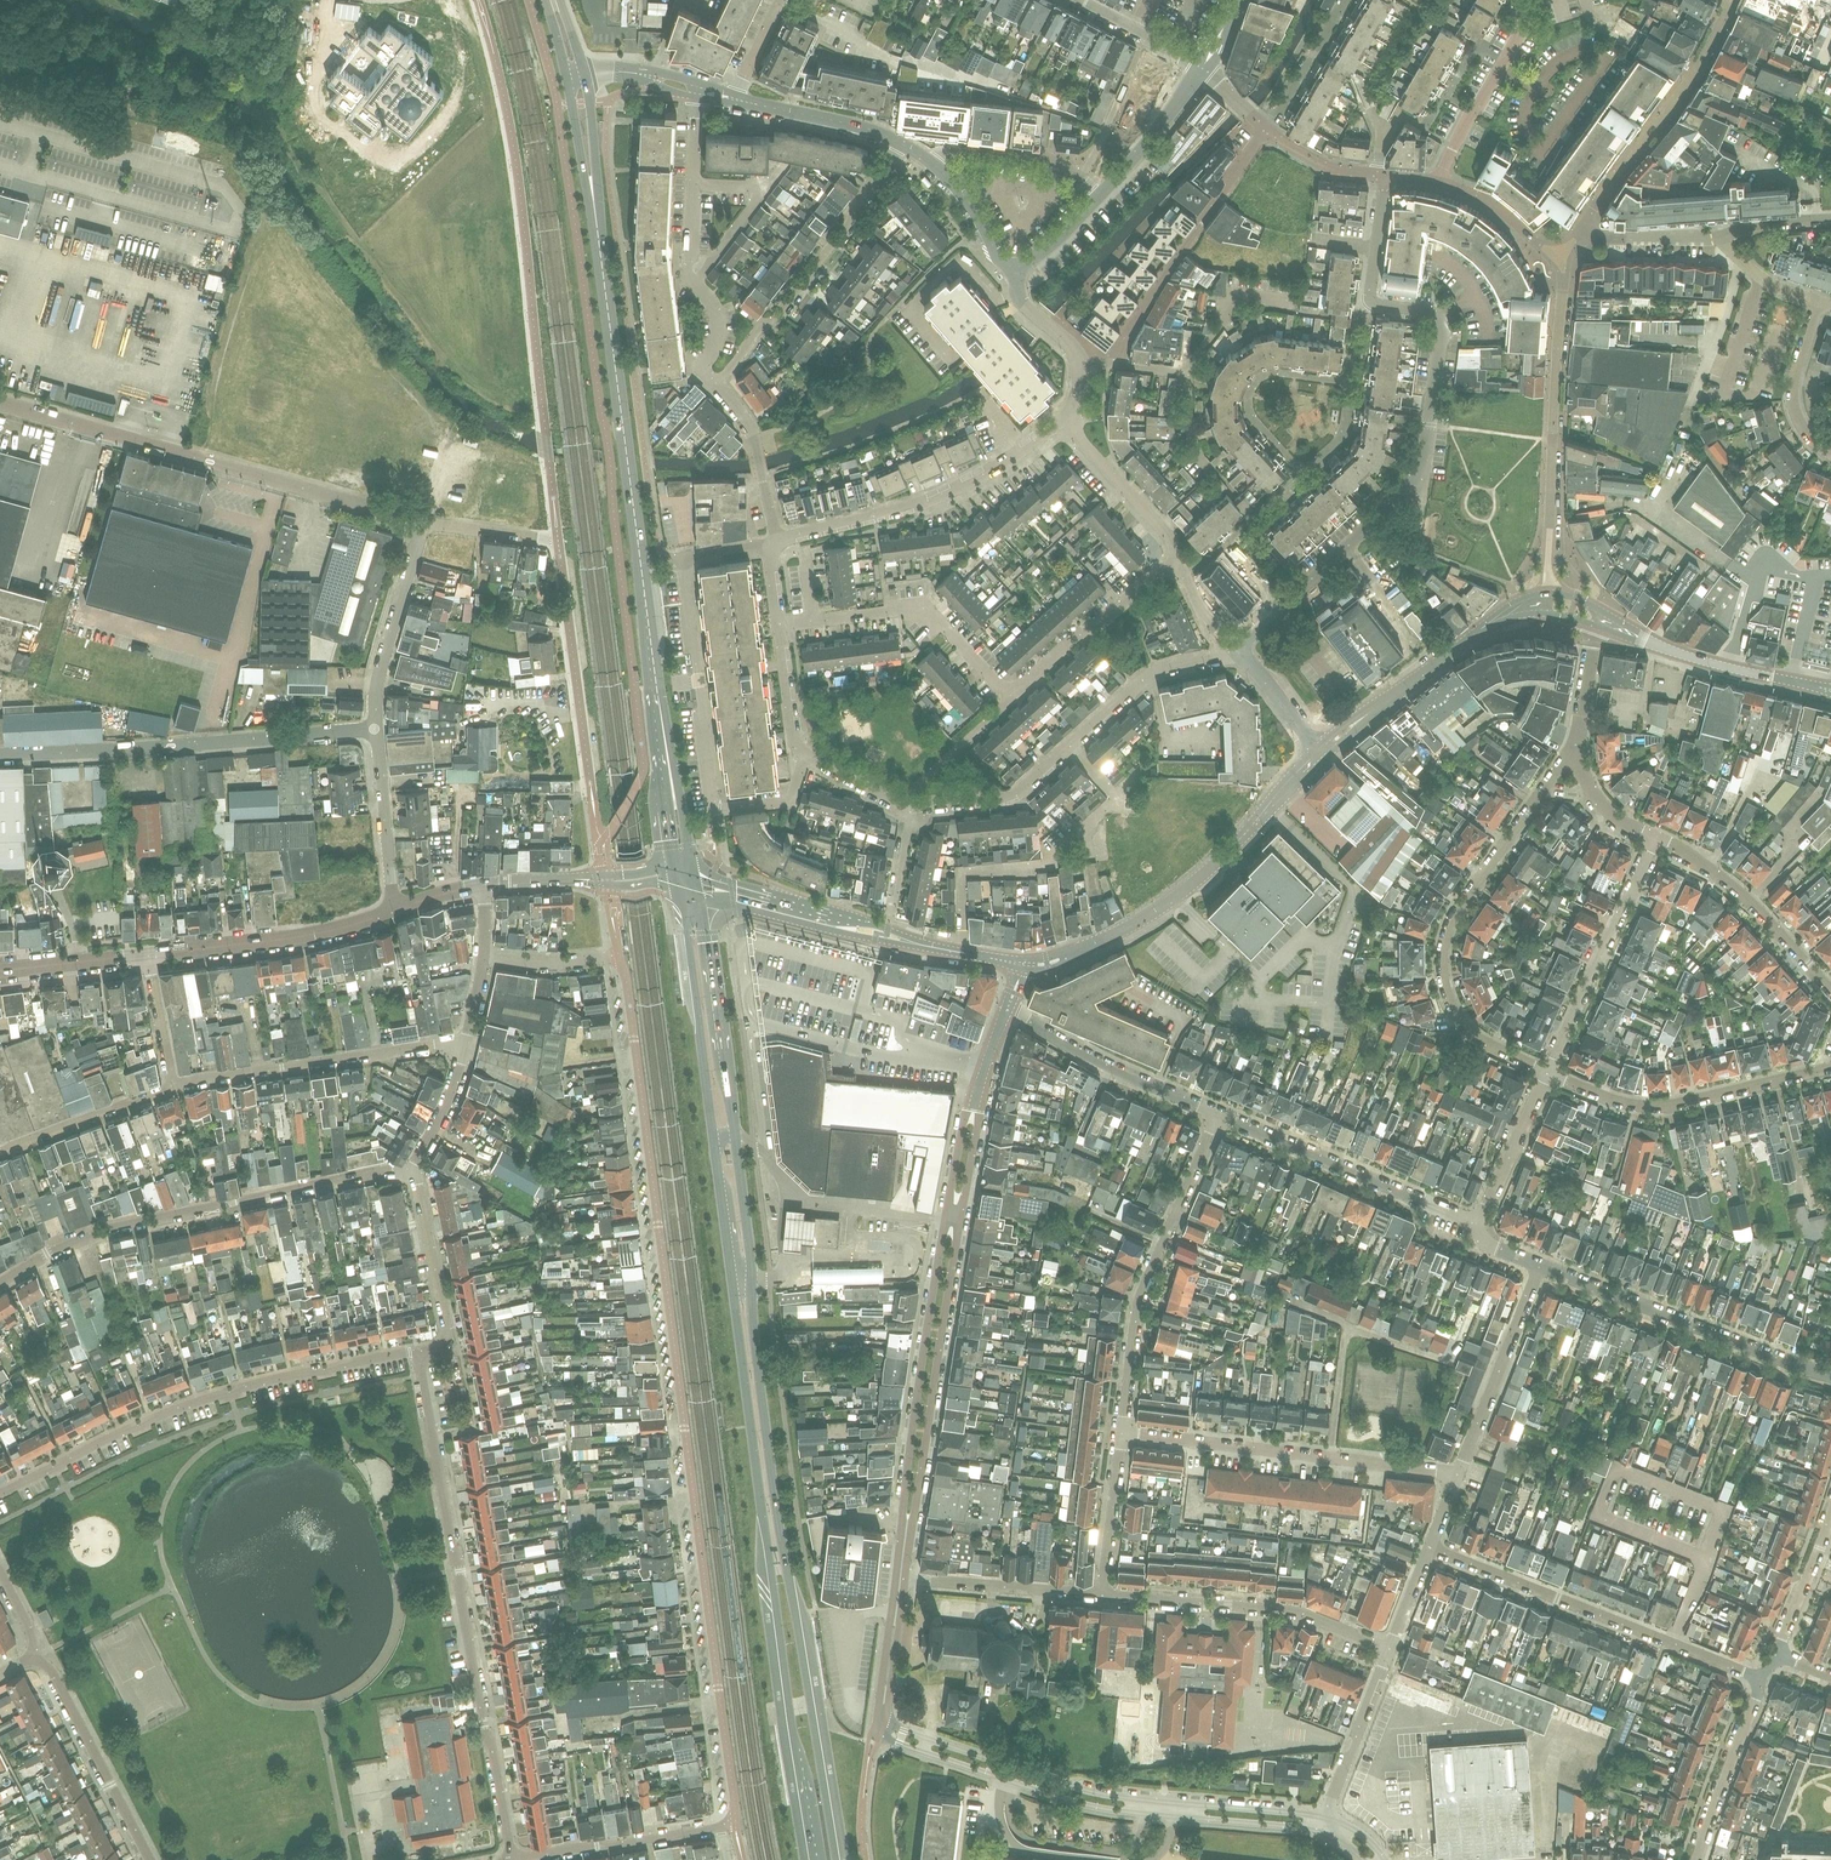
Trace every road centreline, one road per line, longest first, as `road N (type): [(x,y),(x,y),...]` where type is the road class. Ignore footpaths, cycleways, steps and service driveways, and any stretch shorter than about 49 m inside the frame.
road 1 (secondary): [(838,1859),(790,1576),(698,896)]
road 2 (secondary): [(685,922),(811,1859)]
road 3 (residential): [(619,956),(736,1824)]
road 4 (residential): [(514,1859),(417,1352)]
road 5 (residential): [(1233,650),(1399,497),(1425,459),(1440,317),(1371,301)]
road 6 (residential): [(772,548),(684,557),(713,808),(790,801),(807,755)]
road 7 (unclassified): [(1323,1815),(1117,1798),(879,1720)]
road 8 (unclassified): [(876,1734),(1087,1804),(1318,1827)]
road 9 (secondary): [(654,683),(599,234)]
road 10 (residential): [(0,1493),(229,1390),(417,1352)]
road 11 (residential): [(425,521),(0,402)]
road 12 (residential): [(0,1283),(103,1230),(376,1173),(410,1174)]
road 13 (unclassified): [(907,1518),(915,1511),(978,1129),(973,1110)]
road 14 (unclassified): [(973,1110),(962,1125),(943,1235),(907,1518)]
road 15 (residential): [(592,795),(559,539),(425,521)]
road 16 (residential): [(1548,1072),(1466,1027),(1445,995),(1440,963),(1454,909),(1557,773)]
road 17 (residential): [(0,754),(374,729)]
road 18 (tertiary): [(1022,964),(1068,955),(1153,911),(1256,823),(1321,753)]
road 19 (residential): [(1758,1679),(1429,1548)]
road 20 (residential): [(1457,1477),(1122,1431)]
road 21 (residential): [(1549,594),(1567,257)]
road 22 (residential): [(1122,1431),(1139,1303),(1215,1113)]
road 23 (residential): [(963,953),(961,872),(1040,863),(1118,797),(1072,745)]
road 24 (residential): [(780,541),(965,486),(1067,418)]
road 25 (residential): [(1830,1376),(1541,1267)]
road 26 (residential): [(715,381),(859,212),(899,143)]
road 27 (residential): [(1101,1594),(1294,1611),(1388,1648)]
road 28 (residential): [(173,1089),(464,1044)]
road 29 (residential): [(1548,1072),(1614,1101),(1662,1107),(1830,1069)]
road 30 (residential): [(1477,1223),(1215,1113)]
road 31 (residential): [(1578,237),(1680,96),(1730,0)]
road 32 (residential): [(1266,128),(1112,363)]
road 33 (unclassified): [(1015,266),(1043,252),(1101,193),(1205,65)]
road 34 (residential): [(1548,1072),(1645,835)]
road 35 (unclassified): [(147,954),(298,939),(397,908)]
road 36 (residential): [(1830,991),(1715,872),(1645,835)]
road 37 (residential): [(813,619),(922,606),(1011,699)]
road 38 (residential): [(1215,1113),(1006,1009)]
road 39 (tertiary): [(698,896),(925,946)]
road 40 (residential): [(147,1859),(39,1655)]
road 41 (residential): [(1457,1477),(1541,1267)]
road 42 (residential): [(1011,699),(1177,556)]
road 43 (residential): [(374,729),(376,676),(425,521)]
road 44 (residential): [(1308,474),(1250,407),(1251,391),(1271,372),(1351,382)]
road 45 (residential): [(514,1859),(720,1827)]
road 46 (residential): [(417,1352),(440,1347),(448,1332),(410,1174)]
road 47 (residential): [(901,1577),(1101,1594)]
road 48 (tertiary): [(925,946),(737,891)]
road 49 (secondary): [(693,873),(654,683)]
road 50 (residential): [(1695,1859),(1721,1766),(1758,1679)]
road 51 (residential): [(1072,745),(1152,675),(1233,650)]
road 52 (tertiary): [(1830,690),(1650,643)]
road 53 (secondary): [(654,683),(673,867)]
road 54 (residential): [(0,1150),(173,1089)]
road 55 (residential): [(911,808),(1011,798),(1072,745)]
road 56 (residential): [(397,908),(374,729)]
road 57 (residential): [(695,284),(760,199),(754,187),(695,185)]
road 58 (residential): [(1323,1815),(1388,1648)]
road 59 (tertiary): [(1321,753),(1463,644)]
road 60 (residential): [(1177,556),(1165,530),(1067,418)]
road 61 (residential): [(780,541),(750,425),(715,381)]
road 62 (unclassified): [(1015,266),(998,255),(974,210),(931,160),(899,143)]
road 63 (residential): [(1821,303),(1793,399),(1806,434),(1830,454)]
road 64 (residential): [(1477,1223),(1548,1072)]
road 65 (residential): [(1101,1594),(1122,1431)]
road 66 (residential): [(1186,576),(1308,474)]
road 67 (residential): [(1567,257),(1542,247),(1500,207),(1432,181)]
road 68 (residential): [(1187,373),(1233,293),(1297,304)]
road 69 (secondary): [(599,234),(587,82)]
road 70 (residential): [(1011,699),(914,789),(911,808)]
road 71 (secondary): [(571,87),(599,234)]
road 72 (residential): [(1578,237),(1727,235)]
road 73 (residential): [(1342,0),(1266,128)]
road 74 (unclassified): [(0,970),(147,954)]
road 75 (residential): [(1781,1655),(1830,1518)]
road 76 (unclassified): [(899,143),(762,105)]
road 77 (residential): [(410,1174),(453,1088),(464,1044)]
road 78 (residential): [(173,1089),(147,954)]
road 79 (unclassified): [(1084,0),(1205,65)]
road 80 (residential): [(619,956),(549,963),(483,957)]
road 81 (residential): [(807,755),(792,729),(778,624)]
road 82 (unclassified): [(1321,753),(1233,650)]
road 83 (residential): [(1432,181),(1498,65)]
road 84 (residential): [(1386,173),(1335,167),(1266,128)]
road 85 (residential): [(1371,301),(1386,173)]
road 86 (residential): [(1576,749),(1598,627)]
road 87 (residential): [(1821,303),(1760,279),(1727,235)]

